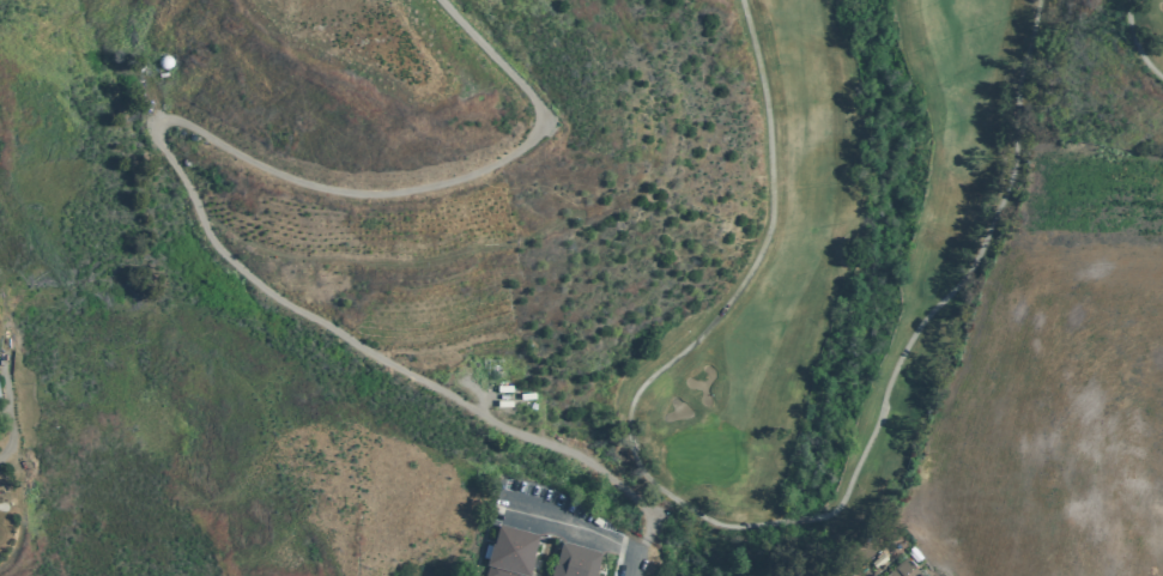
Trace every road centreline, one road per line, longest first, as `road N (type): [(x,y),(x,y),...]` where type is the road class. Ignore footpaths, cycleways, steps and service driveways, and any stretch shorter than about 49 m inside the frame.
road 1 (track): [(1047,0),(1007,206),(891,380),(830,519),(783,530),(727,529),(680,501),(640,454),(643,393),(726,317),(768,262),(779,184),(748,0)]
road 2 (track): [(635,553),(647,539),(648,507),(577,454),(527,436),(280,301),(211,236),(162,147),(160,127),(175,121),(274,172),(351,192),(402,190),(495,164),(537,129),(537,102),(441,0)]

